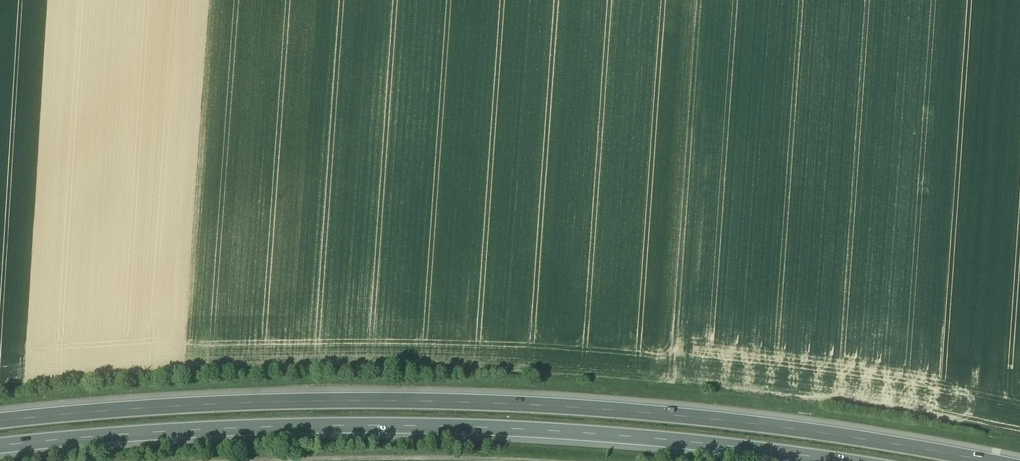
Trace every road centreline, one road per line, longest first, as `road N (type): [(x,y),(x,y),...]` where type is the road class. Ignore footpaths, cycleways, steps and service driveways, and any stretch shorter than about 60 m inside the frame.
road 1 (motorway): [(972,460),(688,420),(538,410),(266,407),(0,427)]
road 2 (motorway): [(0,453),(401,427),(642,441),(791,460)]

